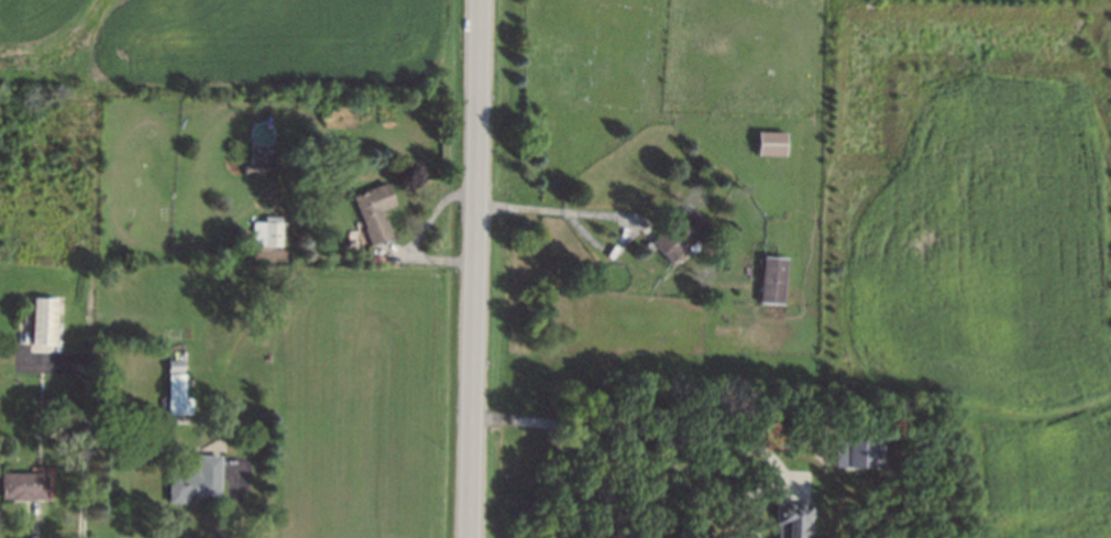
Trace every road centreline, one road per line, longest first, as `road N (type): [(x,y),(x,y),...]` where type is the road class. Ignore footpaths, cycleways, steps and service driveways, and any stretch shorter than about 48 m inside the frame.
road 1 (secondary): [(470,537),(480,0)]

